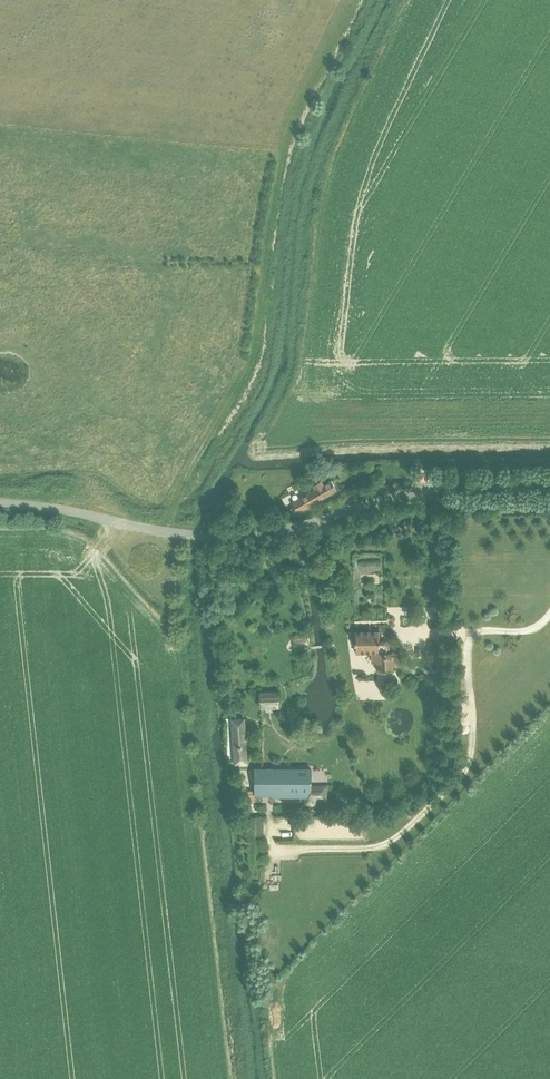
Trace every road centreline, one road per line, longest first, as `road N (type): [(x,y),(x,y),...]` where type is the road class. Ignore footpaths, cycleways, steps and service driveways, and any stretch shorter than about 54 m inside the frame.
road 1 (unclassified): [(549,485),(422,490),(297,526),(214,536),(0,503)]
road 2 (track): [(285,155),(257,359),(166,532)]

